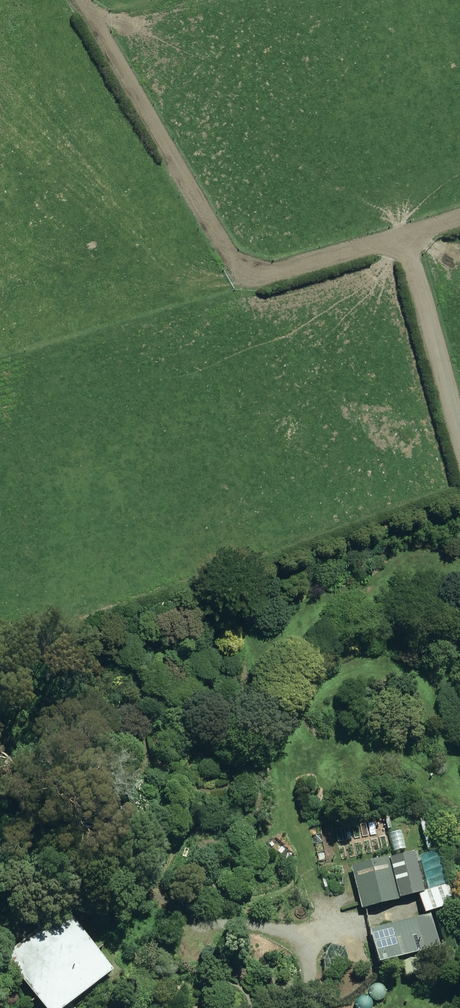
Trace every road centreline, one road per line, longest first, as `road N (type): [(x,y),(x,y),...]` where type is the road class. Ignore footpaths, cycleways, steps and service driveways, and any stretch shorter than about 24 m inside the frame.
road 1 (track): [(459,218),(289,270),(240,267),(80,0)]
road 2 (track): [(416,905),(315,932),(189,921),(165,909)]
road 3 (track): [(459,444),(403,235)]
road 4 (track): [(304,1007),(317,926),(347,897)]

